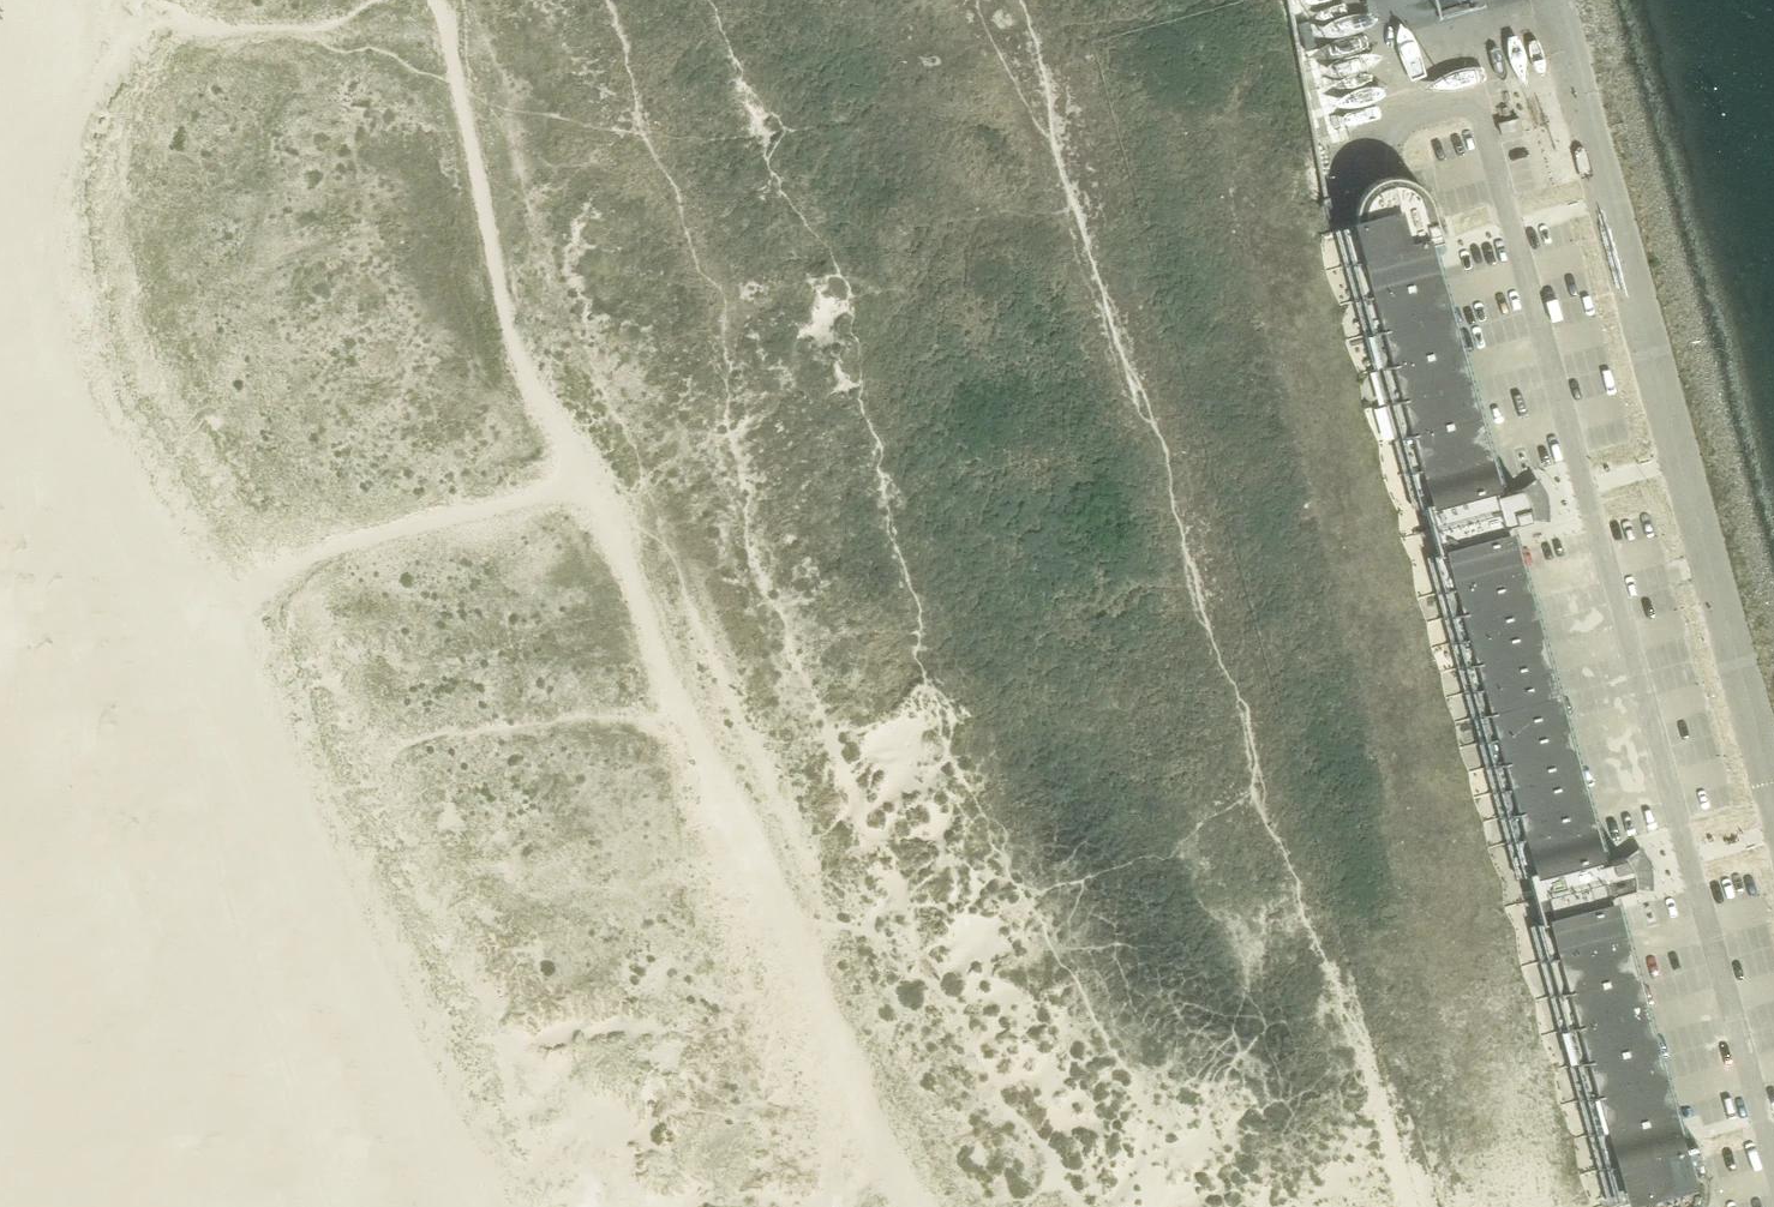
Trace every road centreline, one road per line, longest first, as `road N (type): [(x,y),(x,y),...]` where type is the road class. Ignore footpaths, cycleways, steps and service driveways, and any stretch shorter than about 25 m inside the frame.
road 1 (unclassified): [(1773,770),(1562,0)]

